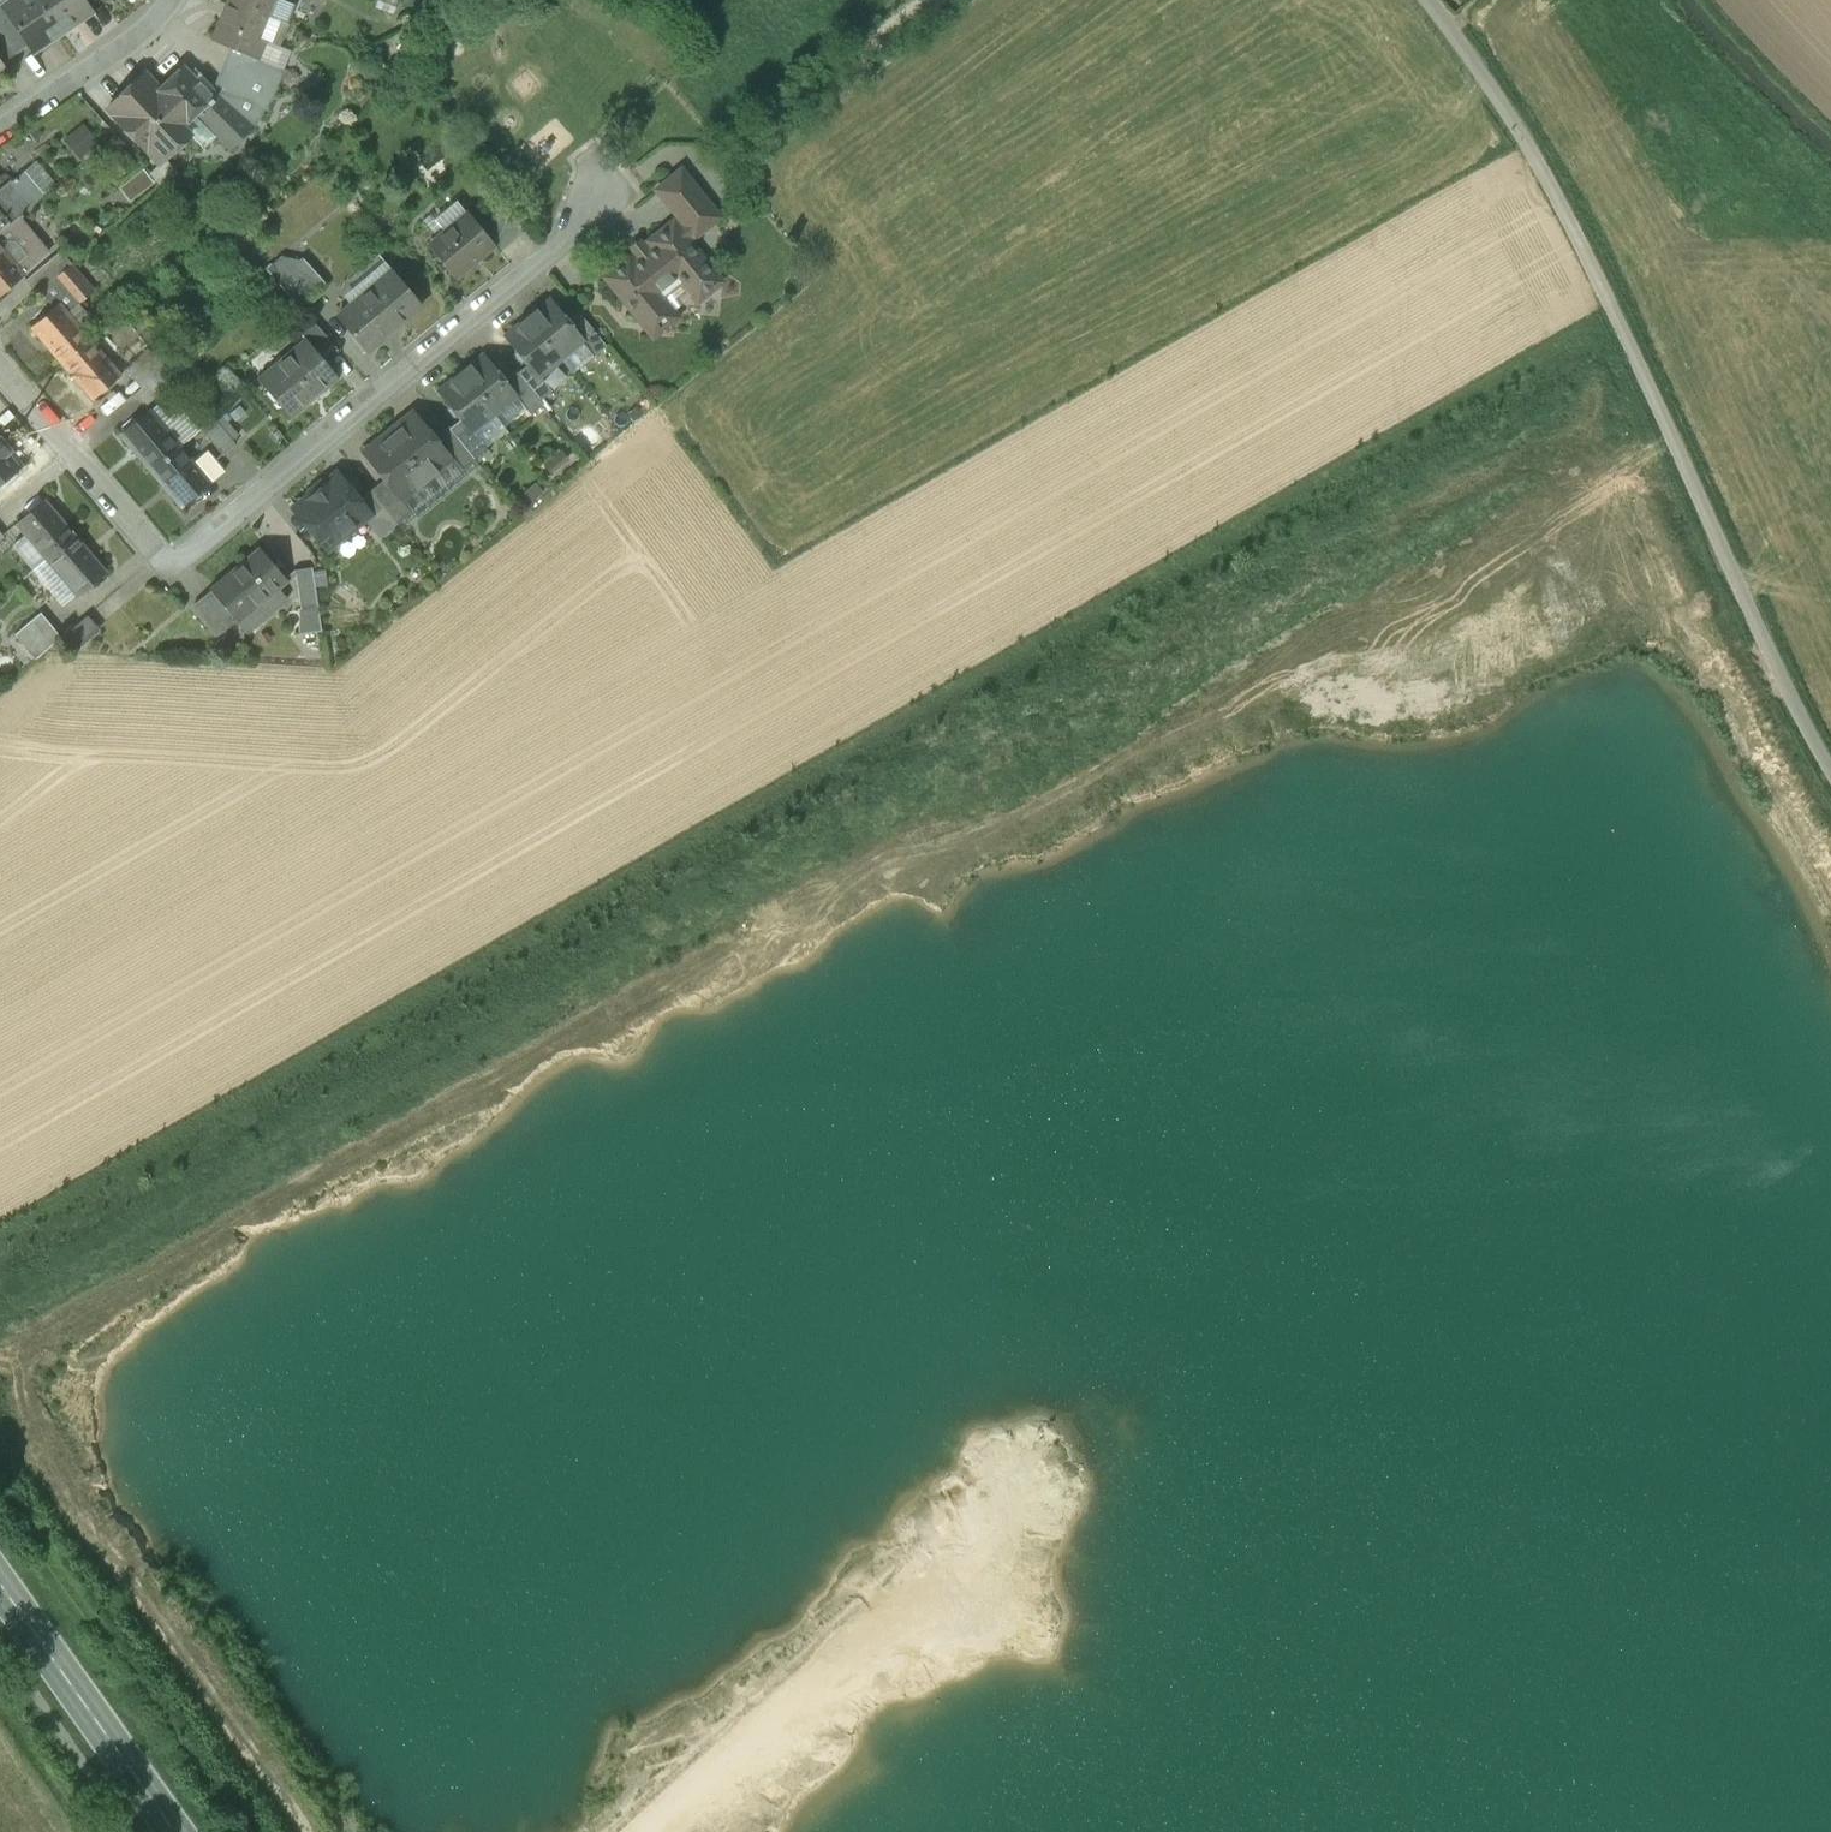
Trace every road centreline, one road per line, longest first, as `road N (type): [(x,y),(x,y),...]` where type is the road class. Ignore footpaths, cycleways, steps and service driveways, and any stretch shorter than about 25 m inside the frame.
road 1 (unclassified): [(1430,0),(1525,134),(1591,258),(1830,767)]
road 2 (residential): [(619,199),(167,569),(0,369)]
road 3 (track): [(927,0),(710,154),(658,157),(619,199)]
road 4 (secondary): [(0,1584),(175,1831)]
road 5 (residential): [(0,130),(89,70),(165,0)]

